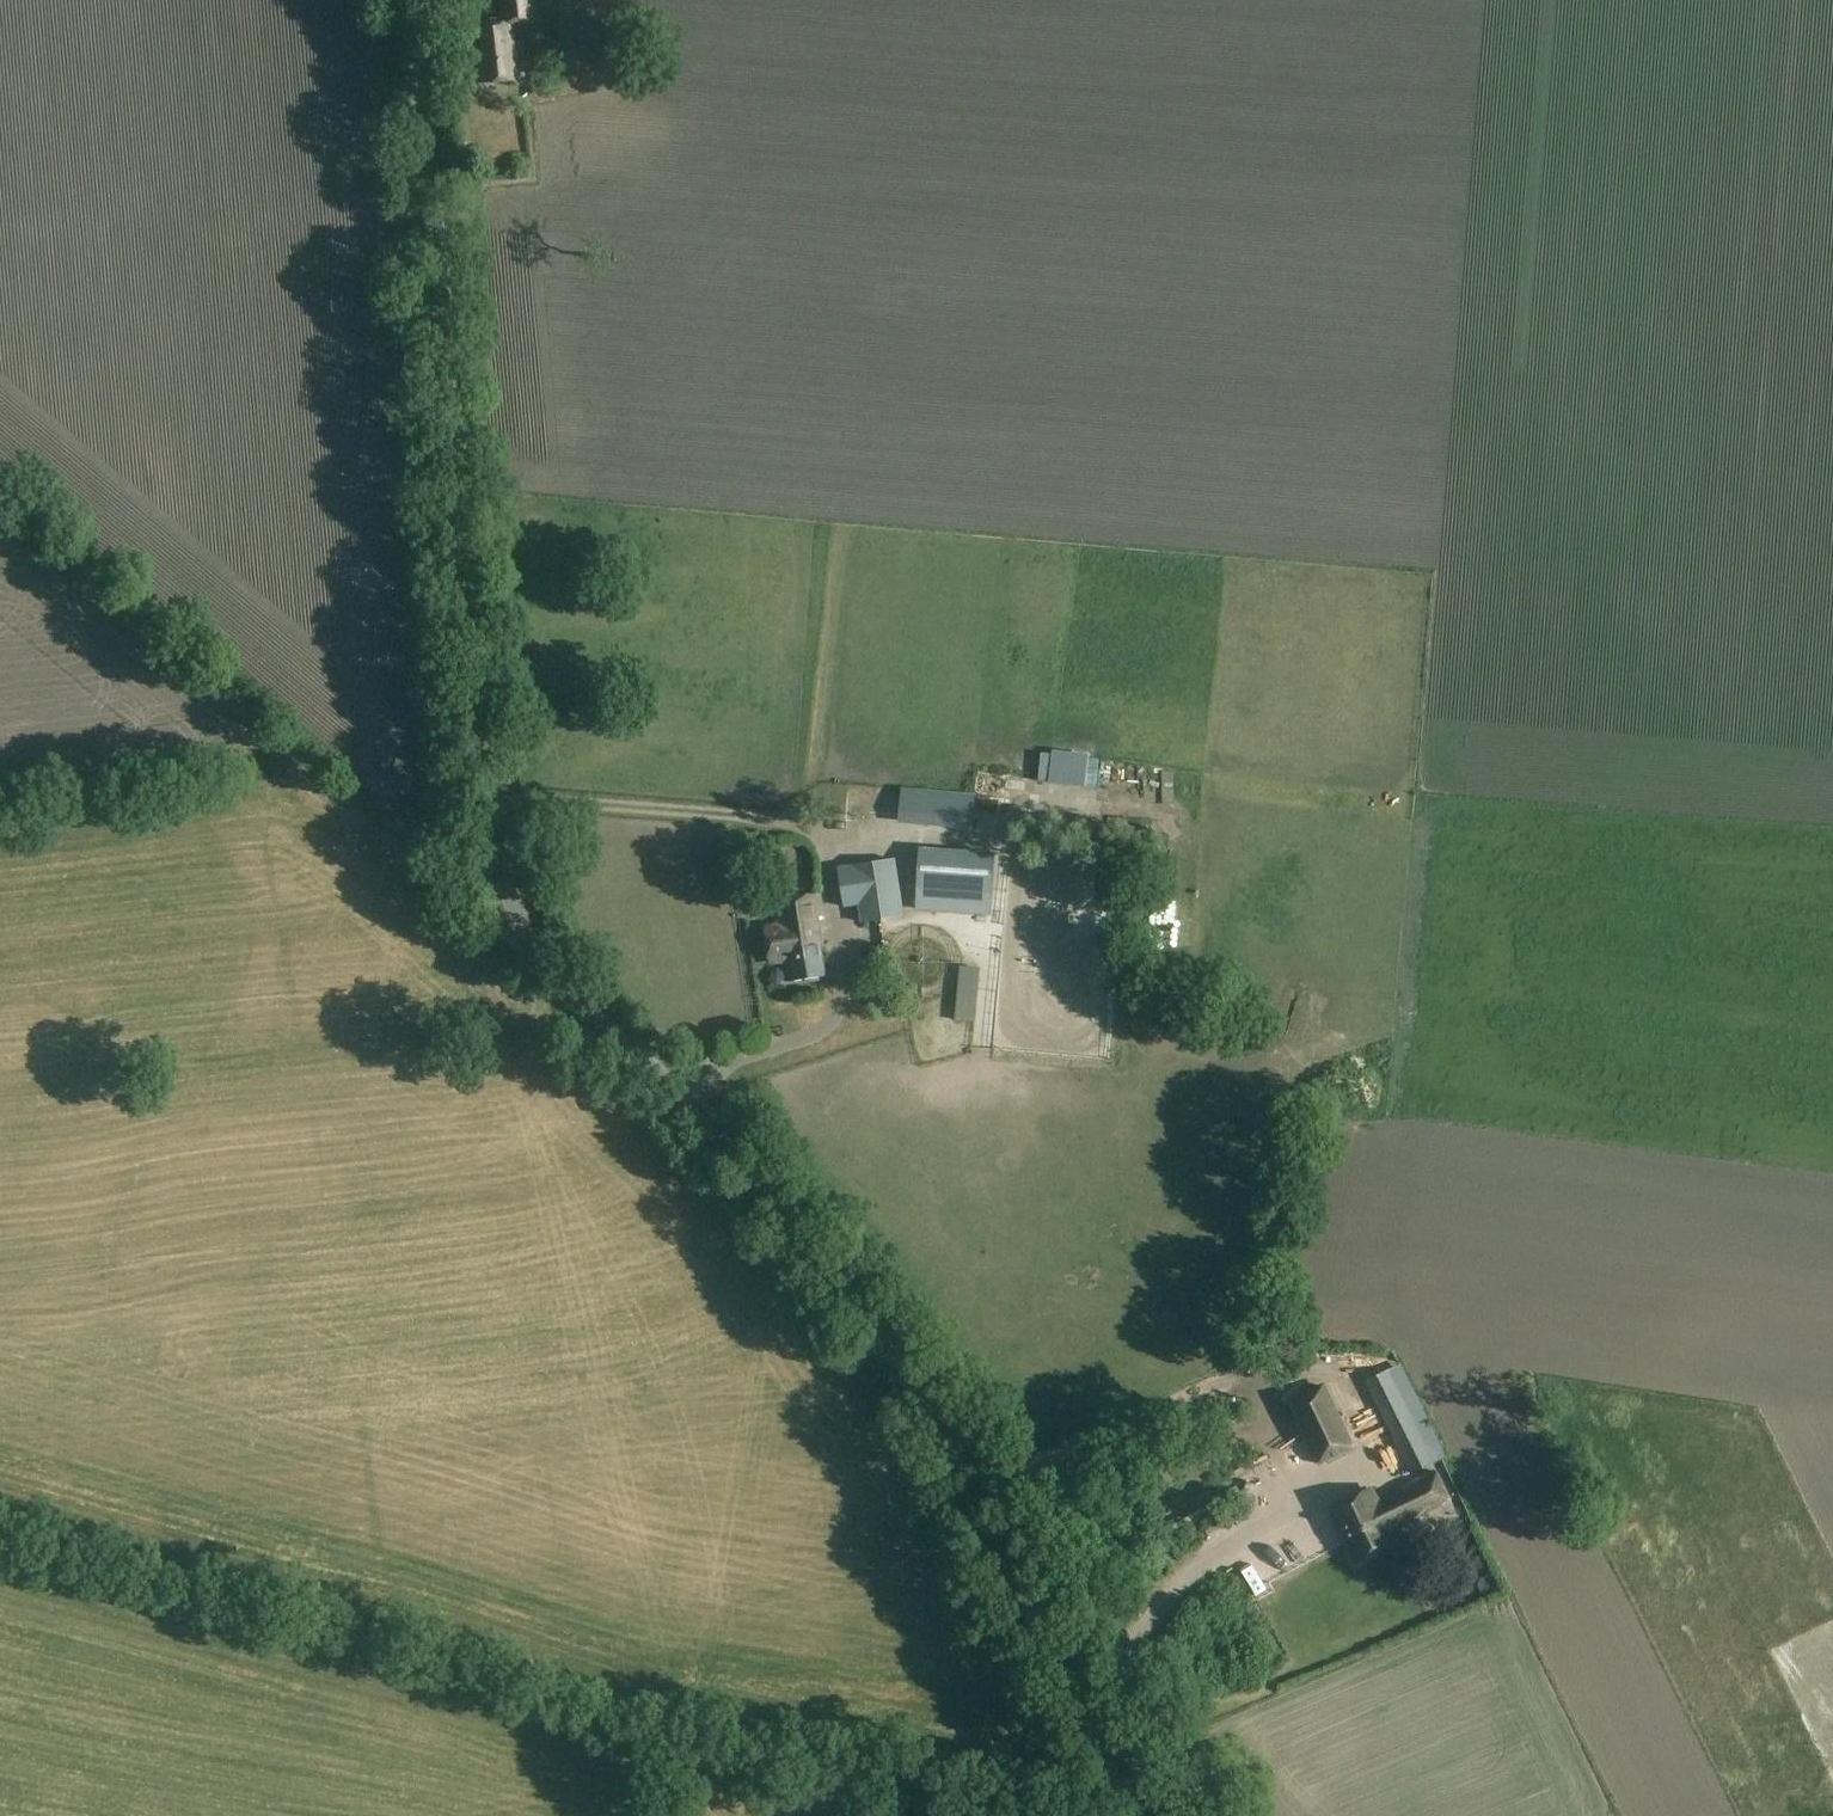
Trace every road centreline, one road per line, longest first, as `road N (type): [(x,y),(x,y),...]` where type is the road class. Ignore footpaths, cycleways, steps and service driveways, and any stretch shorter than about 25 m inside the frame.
road 1 (unclassified): [(1237,1815),(931,1401),(743,1165),(684,1099),(569,996),(526,932),(495,800),(414,0)]
road 2 (track): [(540,963),(0,513)]

